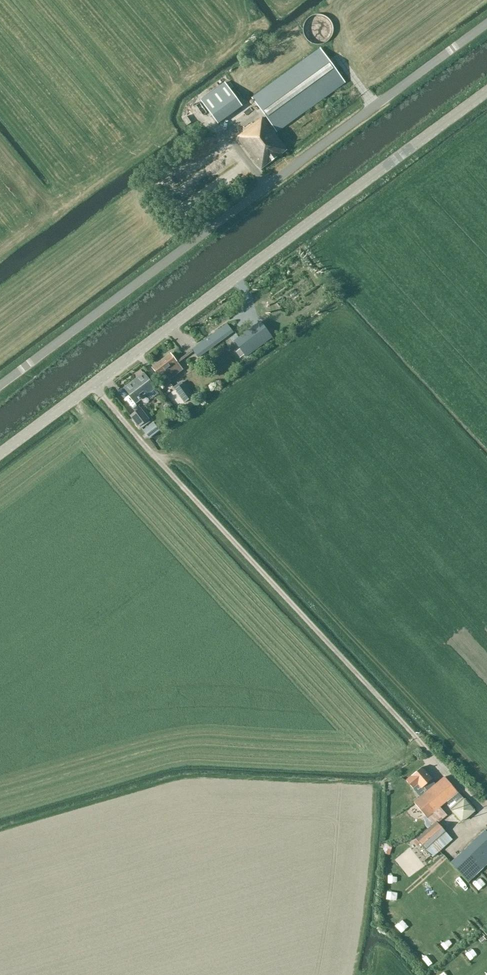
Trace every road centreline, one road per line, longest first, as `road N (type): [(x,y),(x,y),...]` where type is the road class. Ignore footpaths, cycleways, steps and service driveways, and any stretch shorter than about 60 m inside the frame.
road 1 (unclassified): [(0,387),(486,23)]
road 2 (tertiary): [(0,453),(486,91)]

